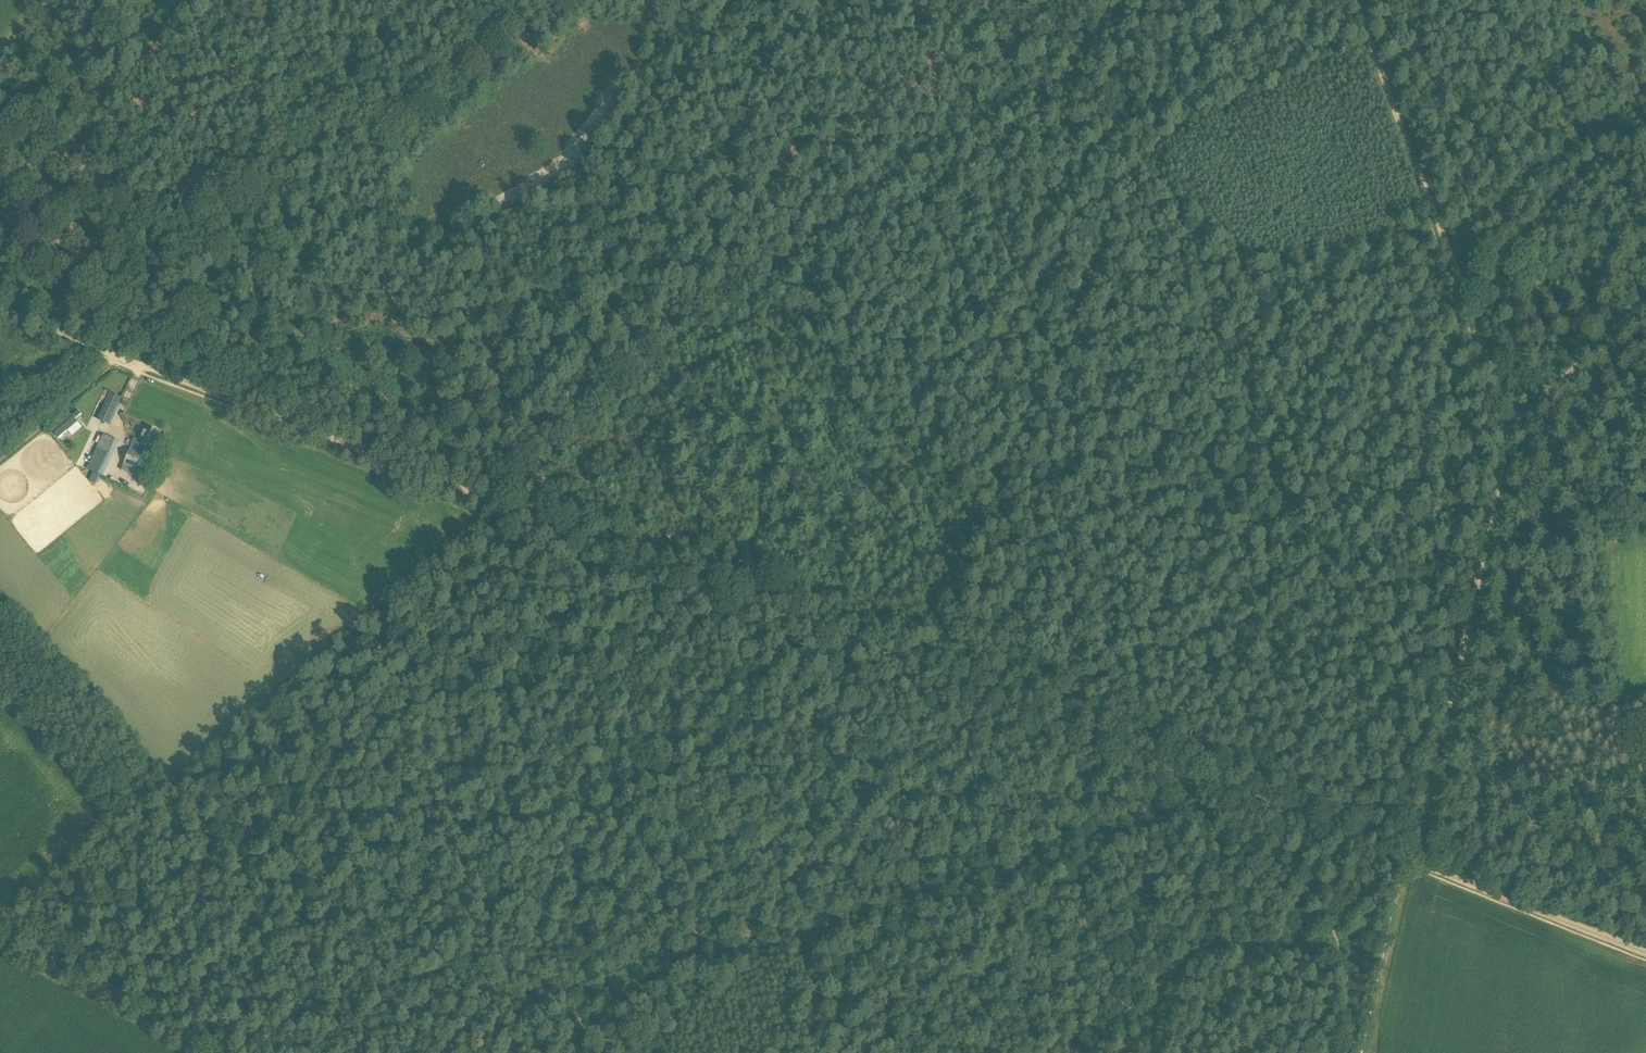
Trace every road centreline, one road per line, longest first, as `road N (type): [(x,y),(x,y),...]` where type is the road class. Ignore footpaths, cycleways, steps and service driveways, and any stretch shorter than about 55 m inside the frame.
road 1 (track): [(0,311),(1645,953)]
road 2 (track): [(631,1052),(577,1024),(578,1012),(689,963),(765,947),(1129,829),(1177,805),(1197,776)]
road 3 (track): [(1373,1052),(1512,417)]
road 4 (track): [(1512,417),(1354,0)]
road 5 (track): [(1389,980),(1252,944),(1199,948),(1077,1052)]
road 6 (track): [(1440,239),(1564,156),(1610,142),(1645,109)]
road 7 (track): [(1512,417),(1645,300)]
road 8 (track): [(0,451),(111,360)]

